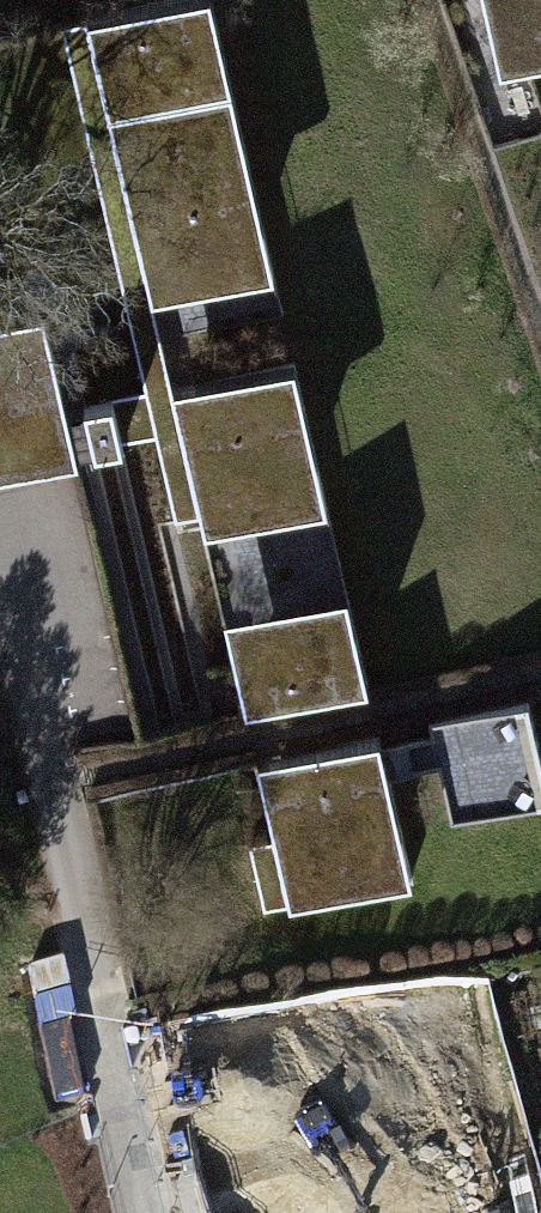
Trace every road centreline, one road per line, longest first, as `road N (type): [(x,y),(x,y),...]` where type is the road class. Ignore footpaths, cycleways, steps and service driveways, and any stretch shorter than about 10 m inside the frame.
road 1 (residential): [(158,1212),(22,609)]

